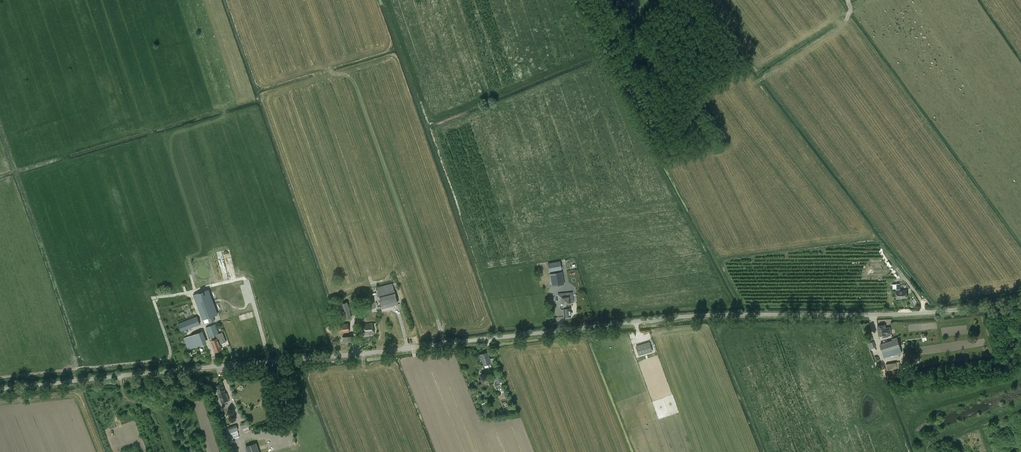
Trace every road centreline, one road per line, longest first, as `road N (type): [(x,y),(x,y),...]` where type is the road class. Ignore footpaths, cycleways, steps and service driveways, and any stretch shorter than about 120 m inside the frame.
road 1 (unclassified): [(0,390),(697,317),(897,316),(1020,300)]

